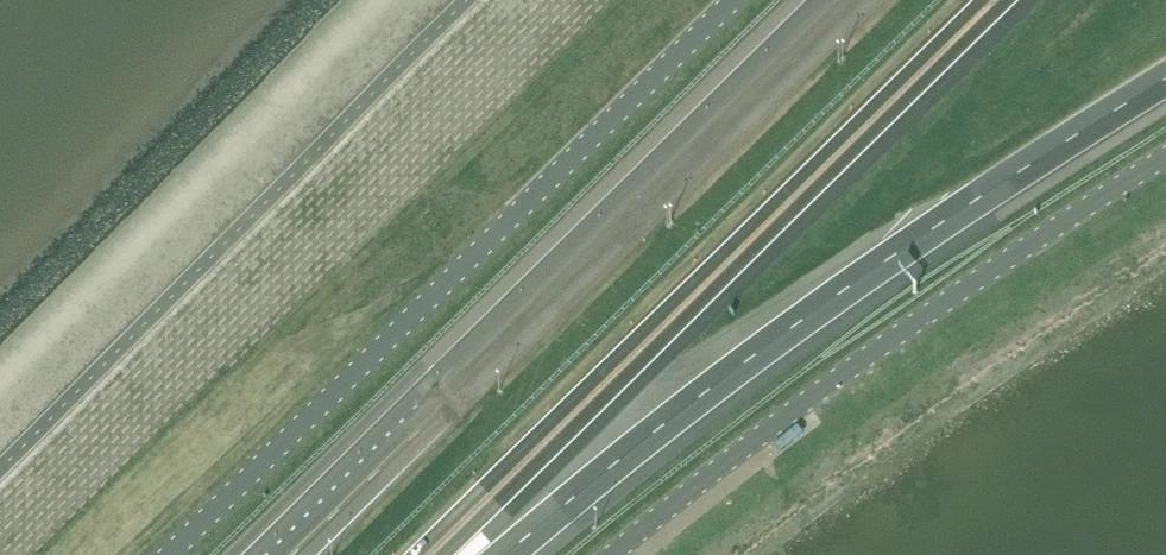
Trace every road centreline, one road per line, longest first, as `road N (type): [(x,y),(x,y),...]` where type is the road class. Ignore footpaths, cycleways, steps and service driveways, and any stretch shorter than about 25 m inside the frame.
road 1 (motorway): [(505,554),(701,393),(930,230),(1165,78)]
road 2 (motorway): [(427,554),(993,0)]
road 3 (motorway): [(857,0),(292,554)]
road 4 (unclassified): [(170,554),(733,0)]
road 5 (unclassified): [(611,554),(801,403),(1165,154)]

